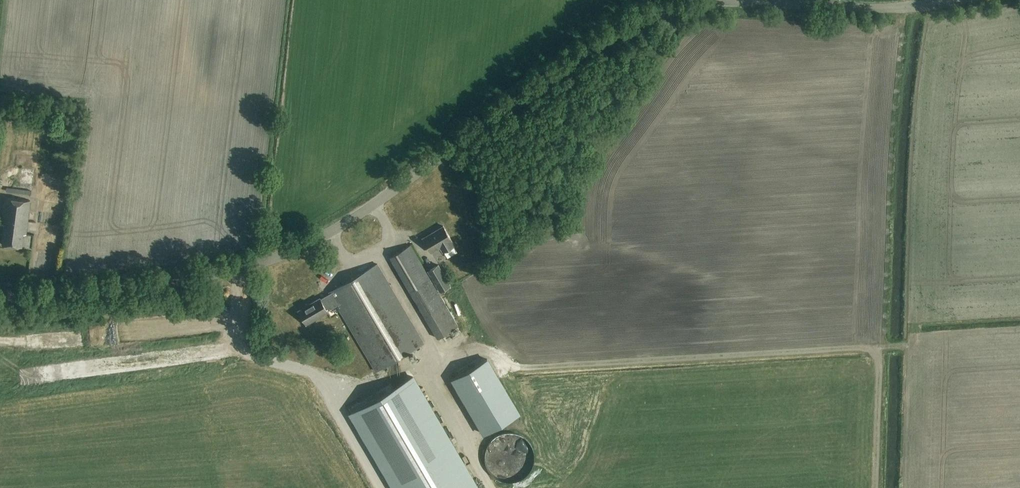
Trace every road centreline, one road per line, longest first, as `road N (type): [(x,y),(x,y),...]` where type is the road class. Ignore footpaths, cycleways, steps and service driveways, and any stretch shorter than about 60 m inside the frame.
road 1 (tertiary): [(0,297),(225,273),(309,242),(623,25),(677,5),(886,7),(956,0)]
road 2 (track): [(876,487),(881,363),(872,350),(508,371)]

